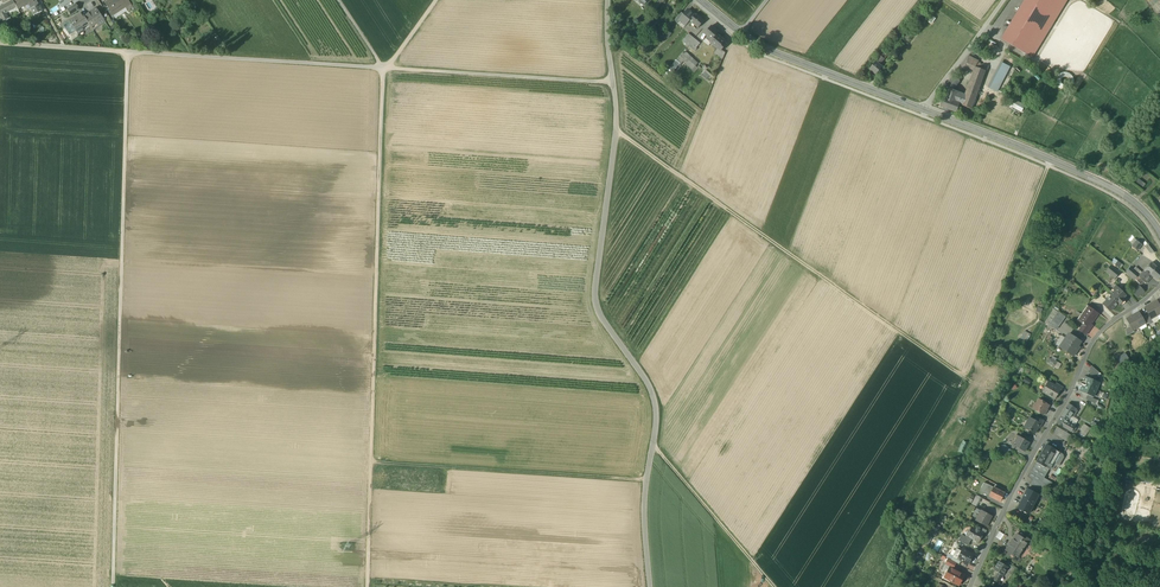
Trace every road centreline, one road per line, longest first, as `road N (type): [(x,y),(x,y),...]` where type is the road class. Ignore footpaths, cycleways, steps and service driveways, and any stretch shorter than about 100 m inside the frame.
road 1 (track): [(616,130),(966,380),(1050,160)]
road 2 (track): [(127,51),(113,586)]
road 3 (unclassified): [(613,83),(616,130),(594,303),(656,405),(644,509),(650,586)]
road 4 (track): [(0,43),(382,68),(438,0)]
road 5 (track): [(382,68),(373,431)]
road 6 (residential): [(971,586),(1089,347),(1159,286)]
road 7 (track): [(646,480),(371,462)]
road 8 (secondary): [(1159,235),(1123,194),(925,110)]
road 9 (unclassified): [(382,68),(613,83)]
road 10 (secondary): [(925,110),(771,51),(742,32)]
road 11 (track): [(653,443),(774,586)]
road 12 (track): [(368,586),(373,431)]
road 13 (unclassified): [(925,110),(1004,0)]

